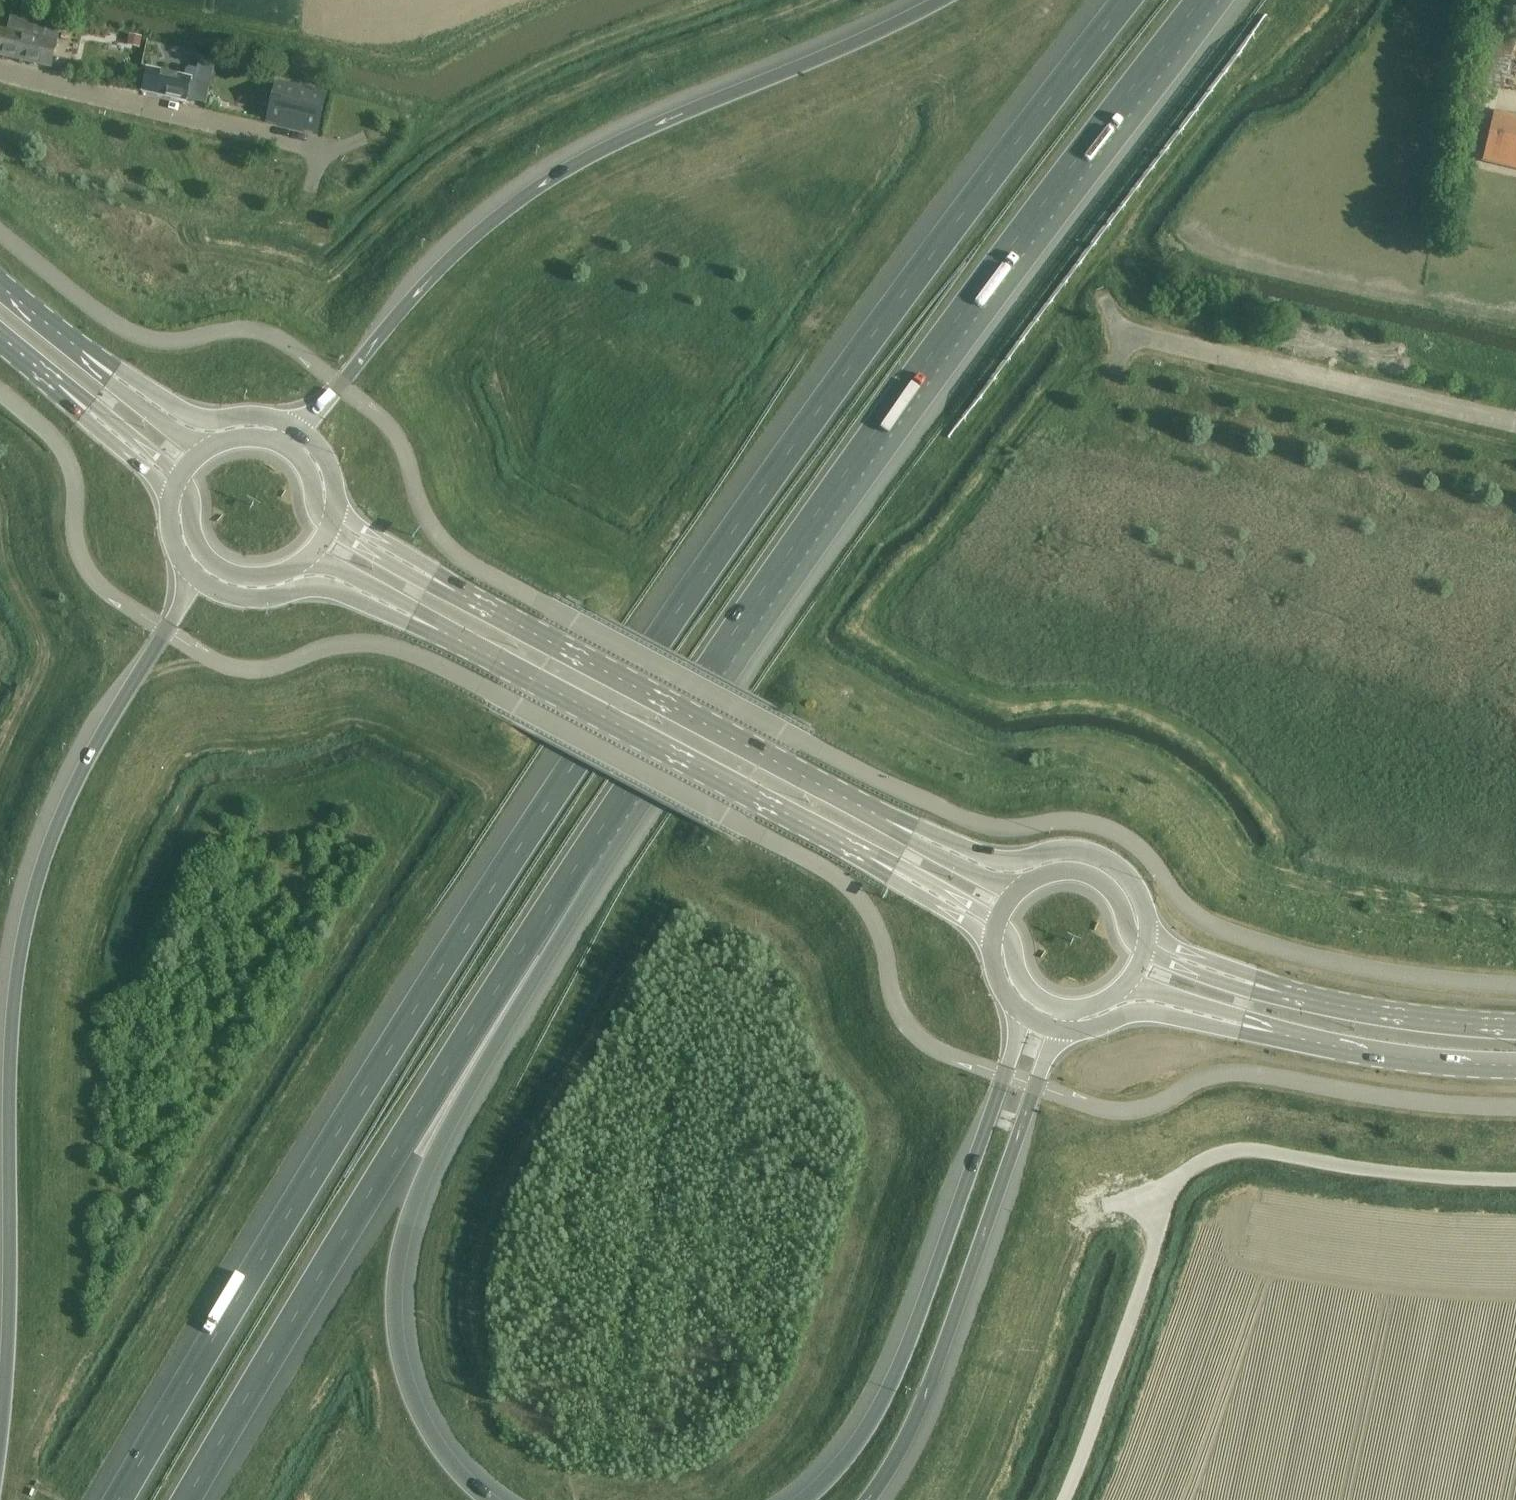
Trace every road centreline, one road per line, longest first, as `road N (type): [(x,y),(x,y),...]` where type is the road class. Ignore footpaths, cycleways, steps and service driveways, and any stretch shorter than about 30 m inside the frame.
road 1 (motorway): [(1128,0),(712,559),(542,813),(120,1499)]
road 2 (unclassified): [(340,385),(393,428),(421,506),(454,553),(782,729),(976,824),(1080,822),(1115,832),(1145,853),(1190,911),(1222,931),(1375,970),(1515,985)]
road 3 (motorway): [(584,859),(770,579),(1213,0)]
road 4 (unclassified): [(165,631),(241,670),(346,643),(396,646),(517,705),(838,877),(873,917),(896,1006),(915,1033),(1005,1075)]
road 5 (motorway): [(165,631),(98,743),(49,848),(17,973),(0,1445)]
road 6 (motorway): [(188,1499),(584,859)]
road 7 (motorway): [(947,0),(605,149),(536,191),(450,258),(340,385)]
road 8 (motorway): [(489,1499),(431,1439),(411,1392),(392,1305),(398,1256),(464,1093),(584,859)]
road 9 (primary): [(912,833),(449,588)]
road 10 (unclassified): [(1036,1087),(1133,1111),(1212,1075),(1254,1073),(1439,1104),(1515,1107)]
road 11 (primary): [(437,630),(870,857)]
road 12 (motorway): [(1005,1075),(906,1351),(870,1422),(806,1499)]
road 13 (motorway): [(869,1499),(912,1425),(1036,1087)]
road 14 (unclassified): [(1515,425),(1121,333)]
road 15 (unclassified): [(0,232),(129,331),(168,341),(252,330),(290,346),(340,385)]
road 16 (unclassified): [(327,150),(0,72)]
road 17 (unclassified): [(0,392),(62,449),(75,482),(82,560),(98,582),(165,631)]
road 18 (primary): [(1149,923),(1125,874),(1090,853),(1063,849),(1007,861),(912,833)]
road 19 (primary): [(188,569),(228,596),(261,600),(322,585),(437,630)]
road 20 (secondary): [(1271,1033),(1390,1056),(1515,1066)]
road 21 (secondary): [(1515,1028),(1284,993)]
road 22 (primary): [(296,426),(260,416),(205,421),(92,360)]
road 23 (primary): [(181,476),(196,540),(214,563),(254,579),(296,567)]
road 24 (secondary): [(1117,995),(1153,993),(1271,1033)]
road 25 (primary): [(296,567),(331,567),(437,630)]
road 26 (primary): [(221,442),(182,436),(92,360)]
road 27 (primary): [(1147,949),(1129,932),(1115,895),(1095,878),(1069,871),(1031,882)]
road 28 (primary): [(870,857),(984,936),(992,951)]
road 29 (primary): [(64,392),(171,505)]
road 30 (secondary): [(1119,1017),(1145,1012),(1271,1033)]
road 31 (secondary): [(1284,993),(1177,949),(1149,923)]
road 32 (secondary): [(1284,993),(1230,985),(1147,949)]
road 33 (primary): [(64,392),(181,476)]
road 34 (primary): [(449,588),(356,525),(337,502)]
road 35 (primary): [(870,857),(996,922)]
road 36 (primary): [(449,588),(328,531)]
road 37 (primary): [(996,922),(1010,937),(1025,985),(1044,1001),(1081,1009)]
road 38 (primary): [(1031,882),(980,877),(912,833)]
road 39 (primary): [(92,360),(0,281)]

